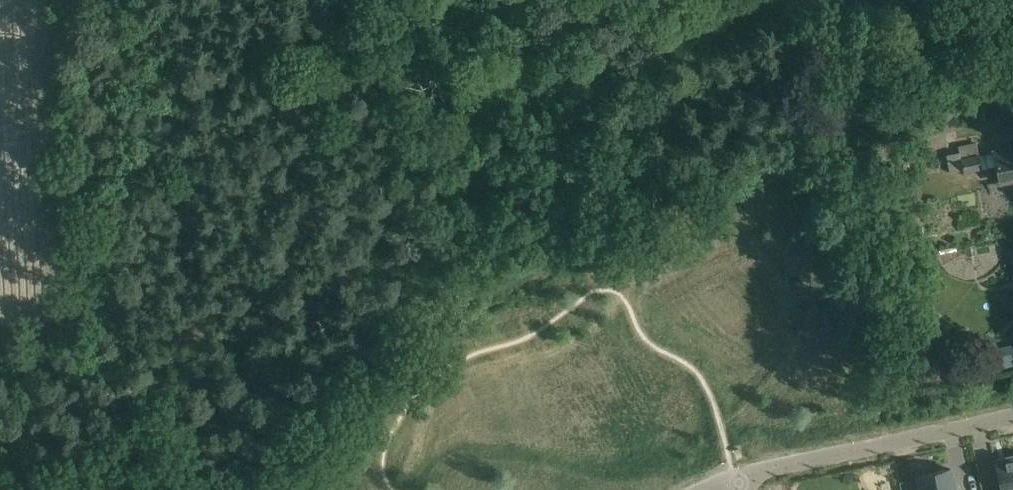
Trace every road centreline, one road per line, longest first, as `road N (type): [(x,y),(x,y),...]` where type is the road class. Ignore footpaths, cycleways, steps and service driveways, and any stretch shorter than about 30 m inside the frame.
road 1 (track): [(332,0),(376,107),(422,124),(834,0)]
road 2 (residential): [(737,478),(1012,417)]

